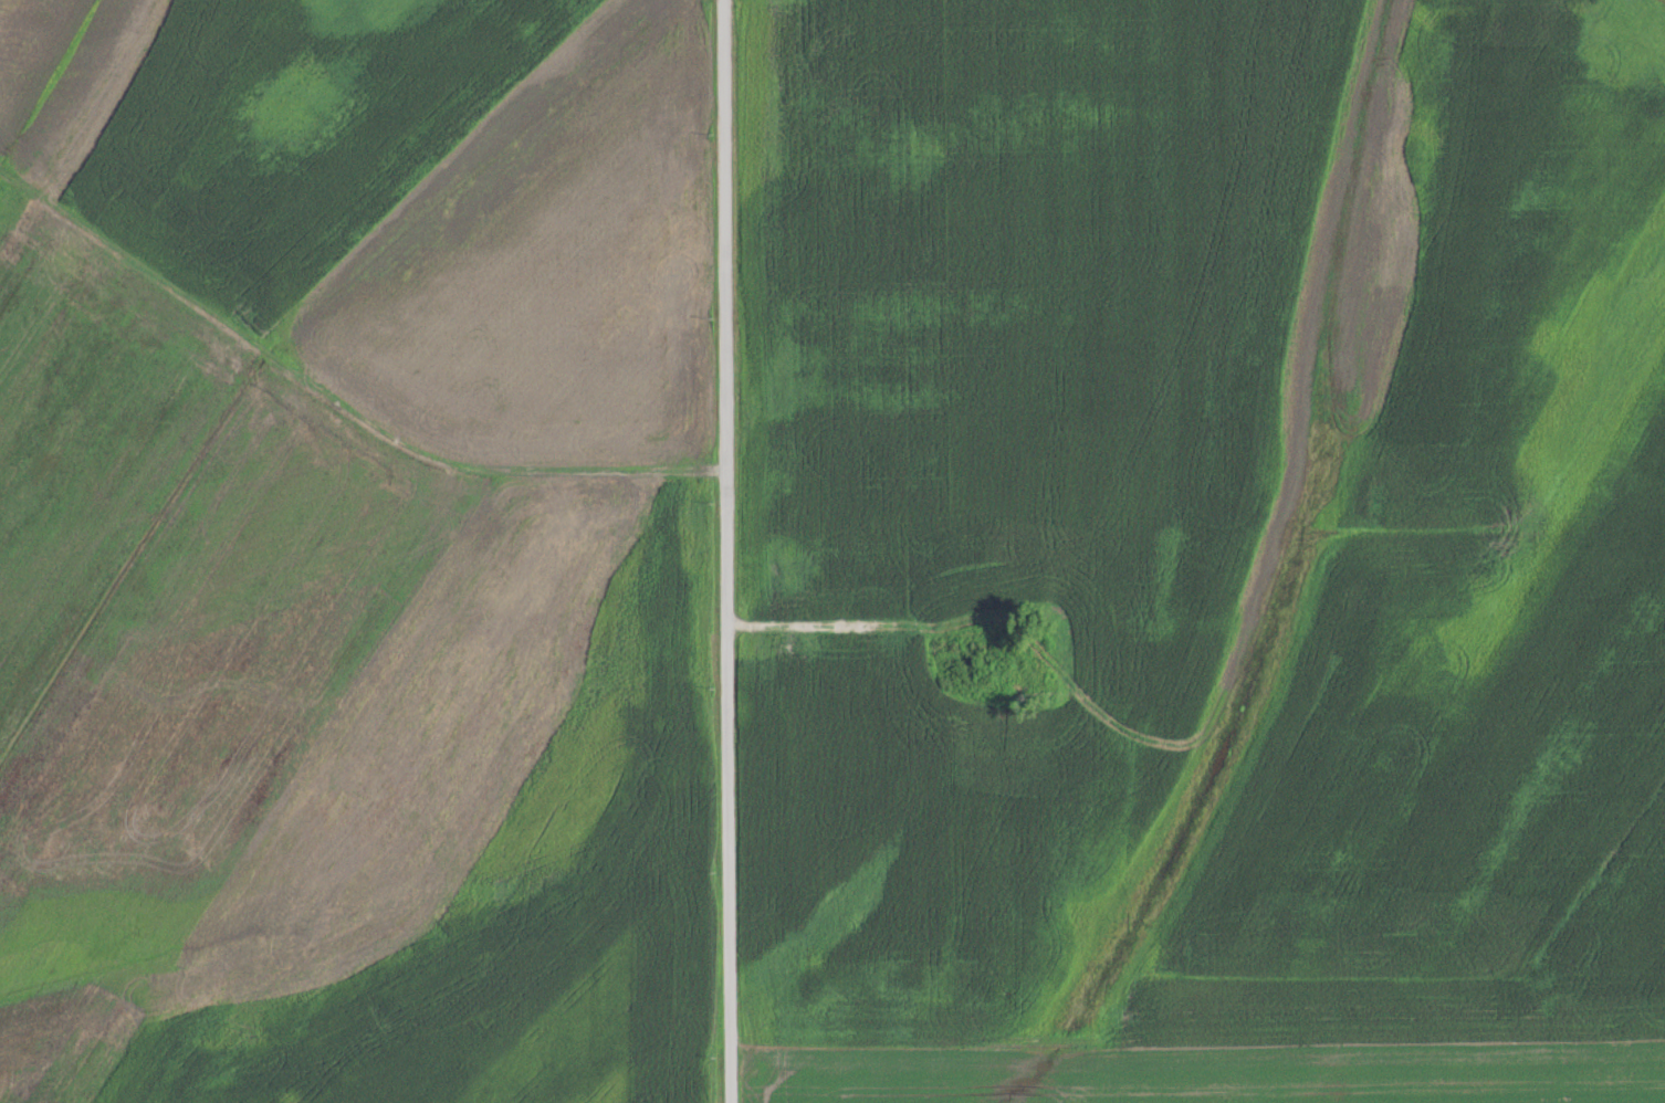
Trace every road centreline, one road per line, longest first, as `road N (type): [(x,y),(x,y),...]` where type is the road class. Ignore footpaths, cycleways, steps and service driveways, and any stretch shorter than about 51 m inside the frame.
road 1 (residential): [(721,0),(729,1102)]

